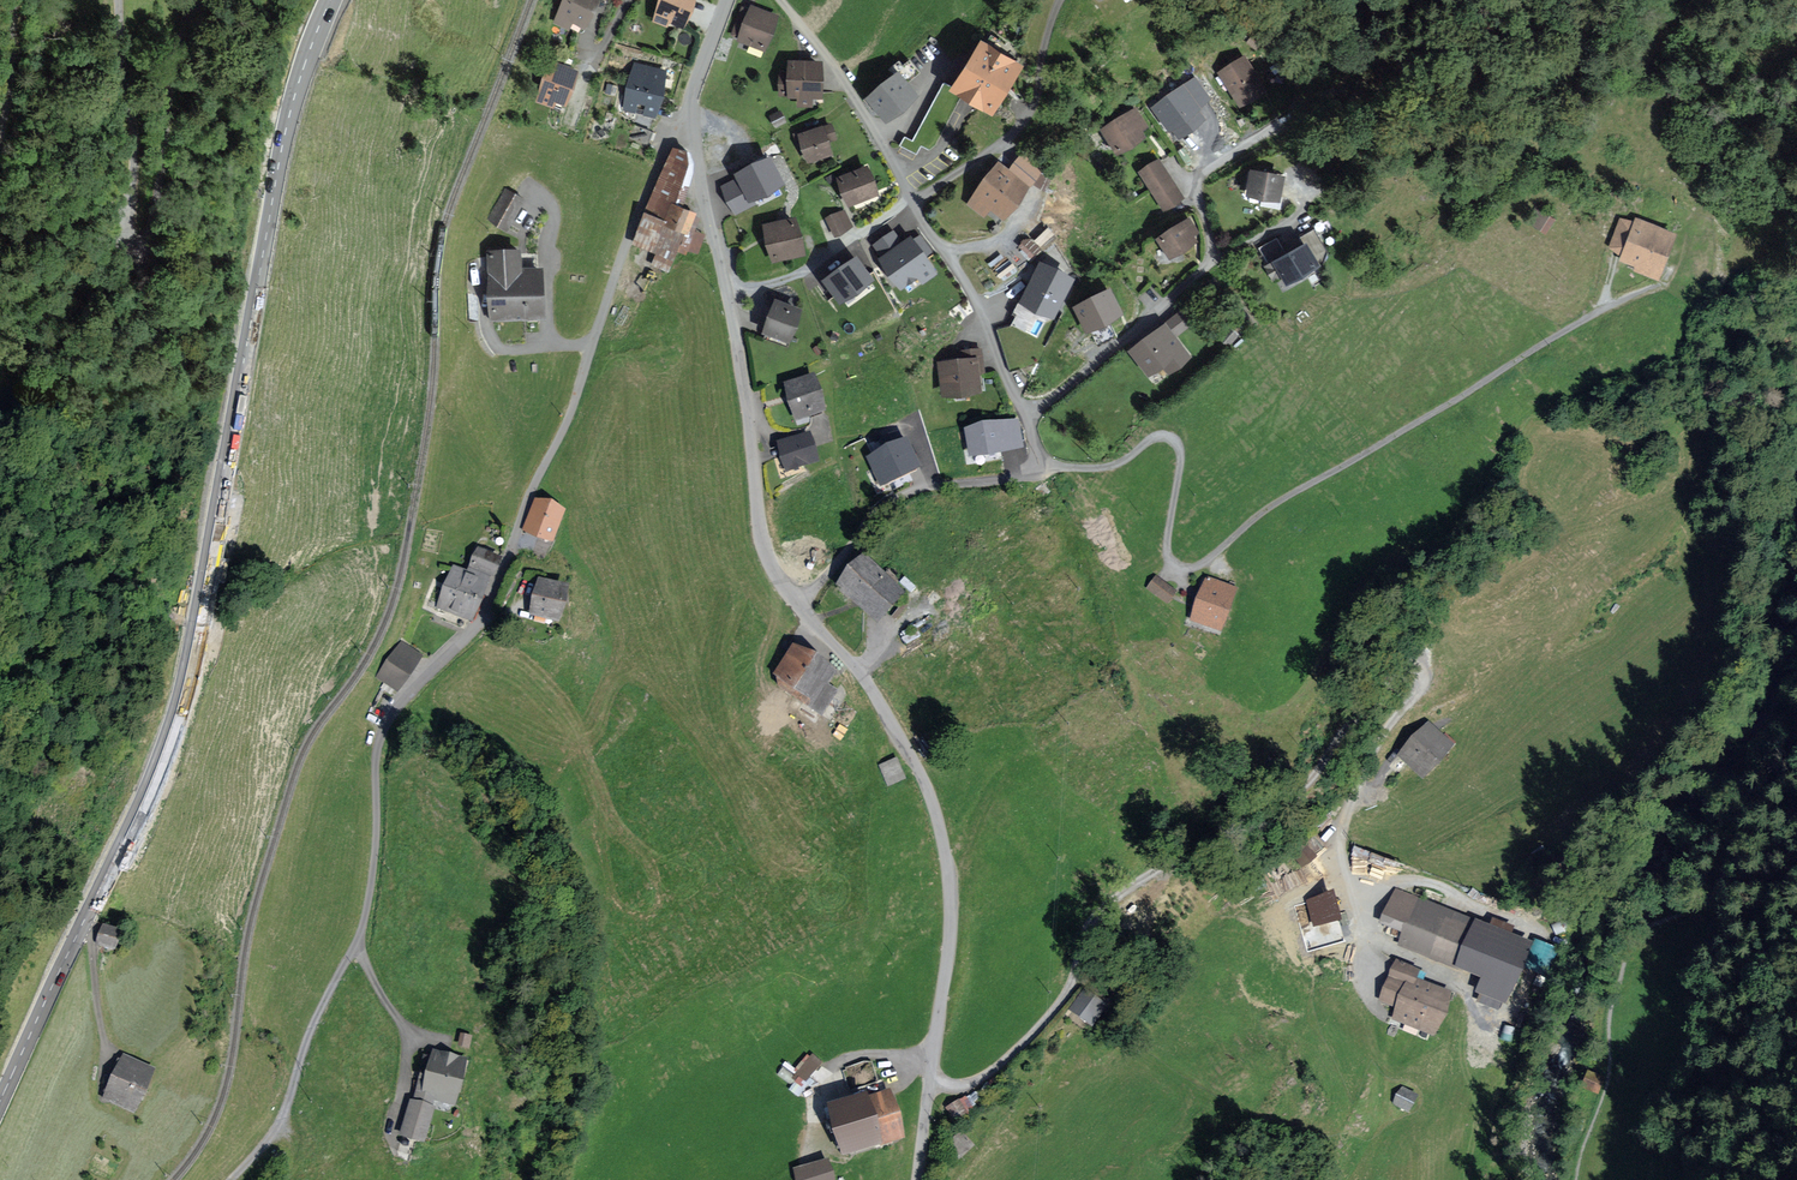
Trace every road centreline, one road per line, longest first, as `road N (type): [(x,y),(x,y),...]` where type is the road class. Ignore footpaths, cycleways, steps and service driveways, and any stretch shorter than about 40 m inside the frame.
road 1 (unclassified): [(690,115),(638,217),(575,402),(486,609),(380,736),(374,868),(357,946),(310,1037),(277,1130),(231,1179)]
road 2 (secondary): [(0,1098),(134,812),(171,713),(289,114),(331,0)]
road 3 (unclassified): [(1605,310),(1268,508),(1197,566),(1176,564),(1168,551),(1180,465),(1174,440),(1156,437),(1109,467),(1041,470)]
road 4 (unclassified): [(798,604),(857,670),(920,771),(945,853),(948,953),(918,1179)]
road 5 (residential): [(1041,470),(1028,416),(967,283),(846,81),(779,0)]
road 6 (unclassified): [(118,0),(135,157),(123,239),(140,244),(154,223),(174,58),(200,0)]
road 7 (unclassified): [(690,115),(750,412),(760,524),(798,604)]
road 8 (unclassified): [(1041,470),(894,498),(798,604)]
road 9 (unclassified): [(0,136),(14,0)]
road 10 (unclassified): [(729,0),(690,115)]

